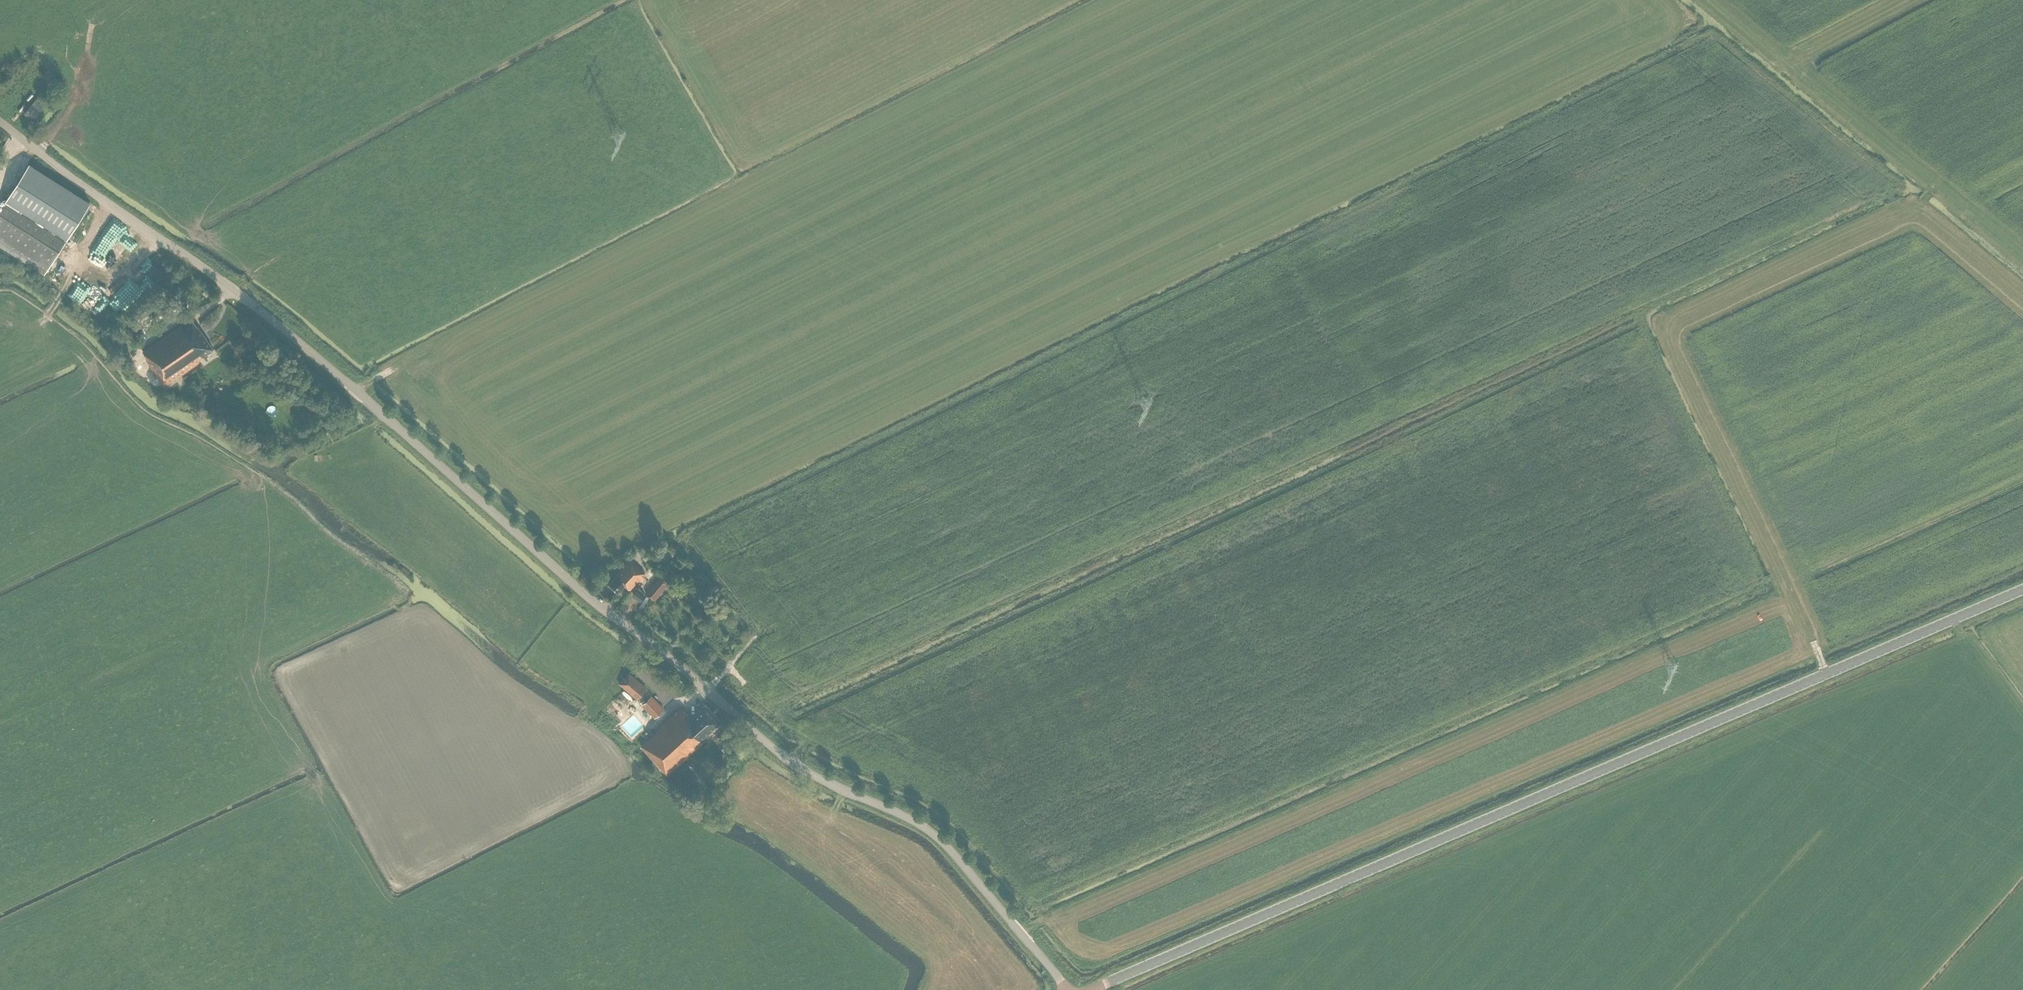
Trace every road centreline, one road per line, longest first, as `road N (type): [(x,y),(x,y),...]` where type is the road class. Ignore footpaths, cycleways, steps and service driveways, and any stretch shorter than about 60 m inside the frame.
road 1 (unclassified): [(1068,989),(933,833),(781,756),(278,326),(0,122)]
road 2 (tertiary): [(1093,989),(2022,590)]
road 3 (track): [(1826,674),(1676,361),(1675,340),(1691,308),(1904,217),(1933,187),(1925,168),(1824,96),(1794,62)]

